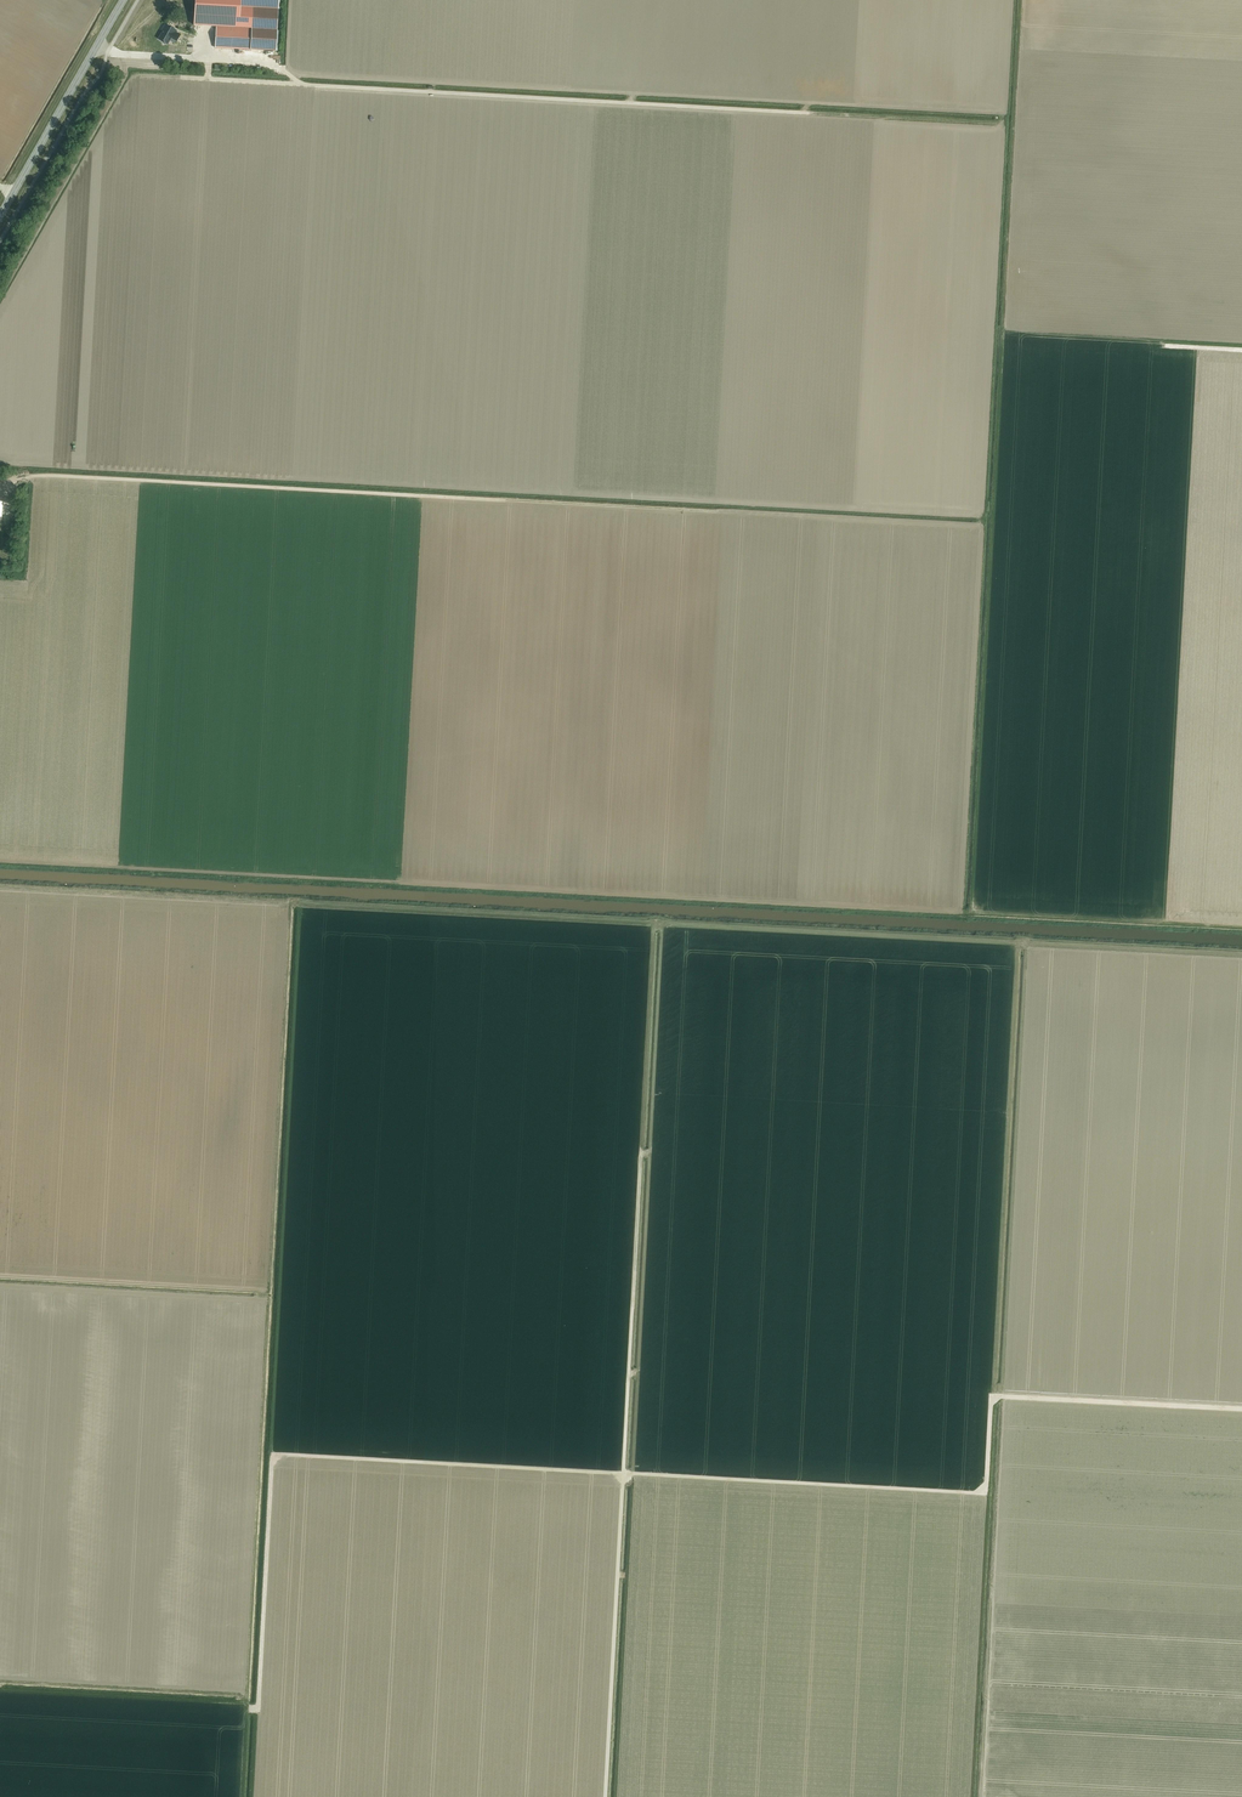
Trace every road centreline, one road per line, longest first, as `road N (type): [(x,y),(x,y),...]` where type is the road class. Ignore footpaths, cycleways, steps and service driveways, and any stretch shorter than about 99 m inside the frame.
road 1 (tertiary): [(0,215),(123,0)]

